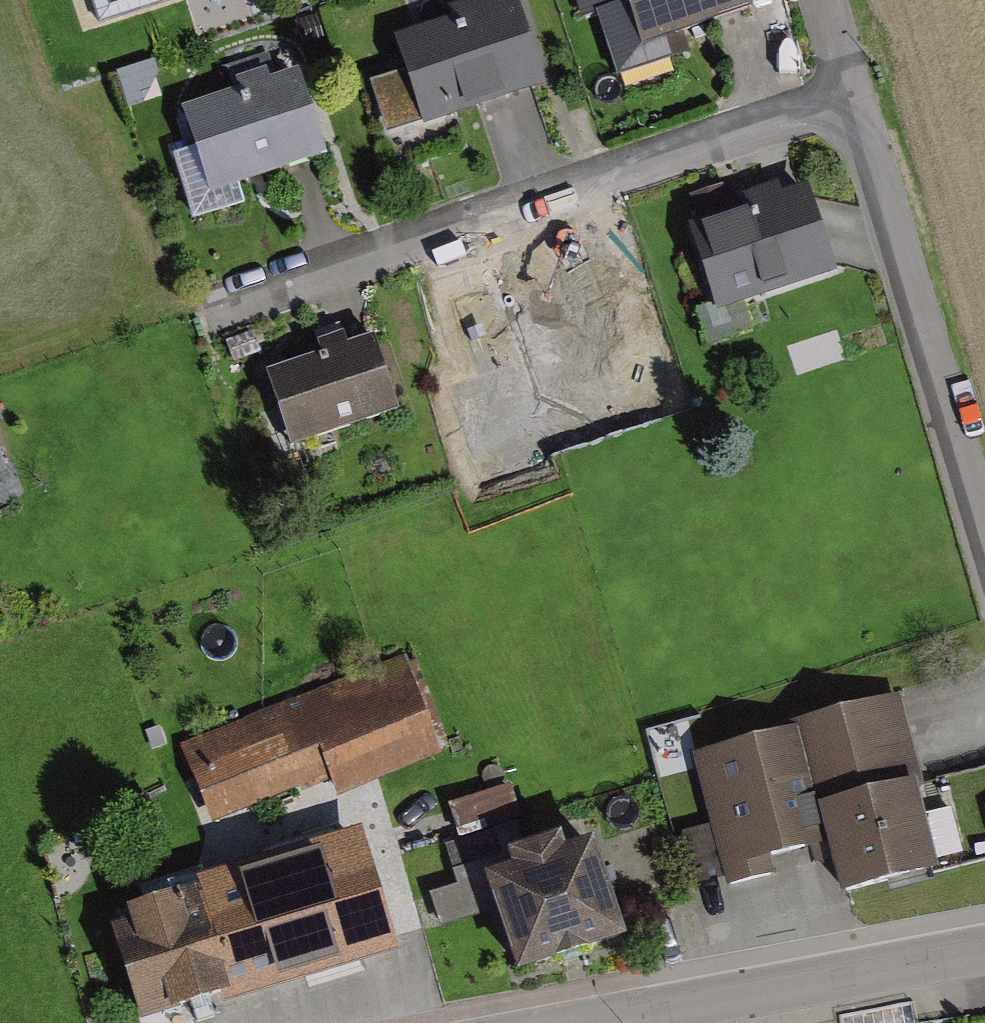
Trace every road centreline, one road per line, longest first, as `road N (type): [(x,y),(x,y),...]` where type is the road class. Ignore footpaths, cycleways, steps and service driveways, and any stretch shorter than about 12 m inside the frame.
road 1 (residential): [(854,91),(236,298)]
road 2 (residential): [(984,548),(854,91)]
road 3 (residential): [(602,1022),(984,954)]

